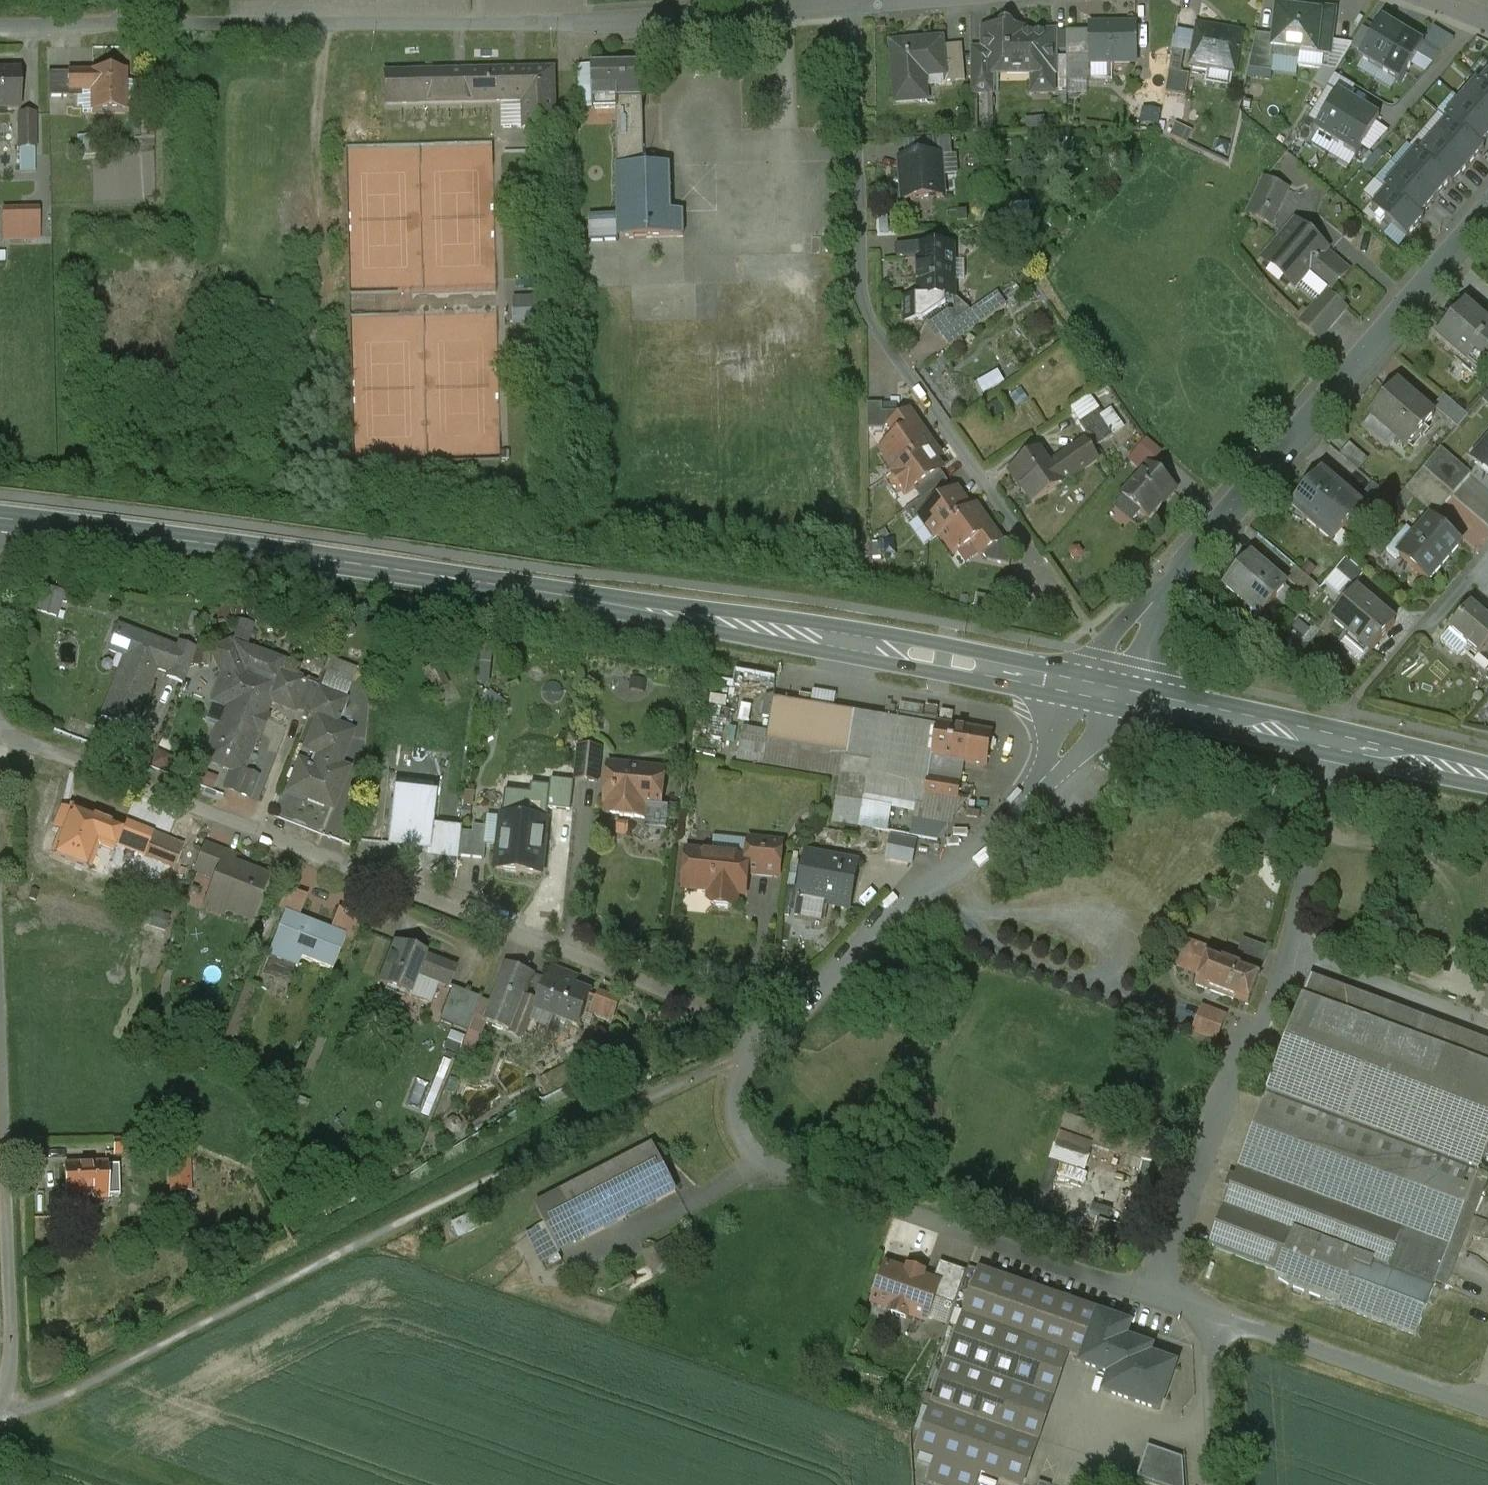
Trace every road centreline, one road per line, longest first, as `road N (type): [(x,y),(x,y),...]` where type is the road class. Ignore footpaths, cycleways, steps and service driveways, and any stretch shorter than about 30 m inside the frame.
road 1 (secondary): [(0,522),(517,588),(1096,691)]
road 2 (residential): [(0,736),(771,1031)]
road 3 (residential): [(0,28),(532,25),(745,11)]
road 4 (residential): [(856,2),(865,299),(878,334),(1055,587)]
road 5 (residential): [(771,1031),(751,1049),(733,1102),(736,1120),(762,1159),(1207,1313)]
road 6 (residential): [(1096,691),(1218,529),(1487,216)]
road 7 (residential): [(1096,691),(1062,758),(981,847),(903,900),(771,1031)]
road 8 (secondary): [(1096,691),(1487,776)]
road 9 (unclassified): [(0,1401),(12,1346),(0,1078)]
road 10 (residential): [(1207,1313),(1487,1412)]
road 11 (unclassified): [(1207,1313),(1217,1484)]

